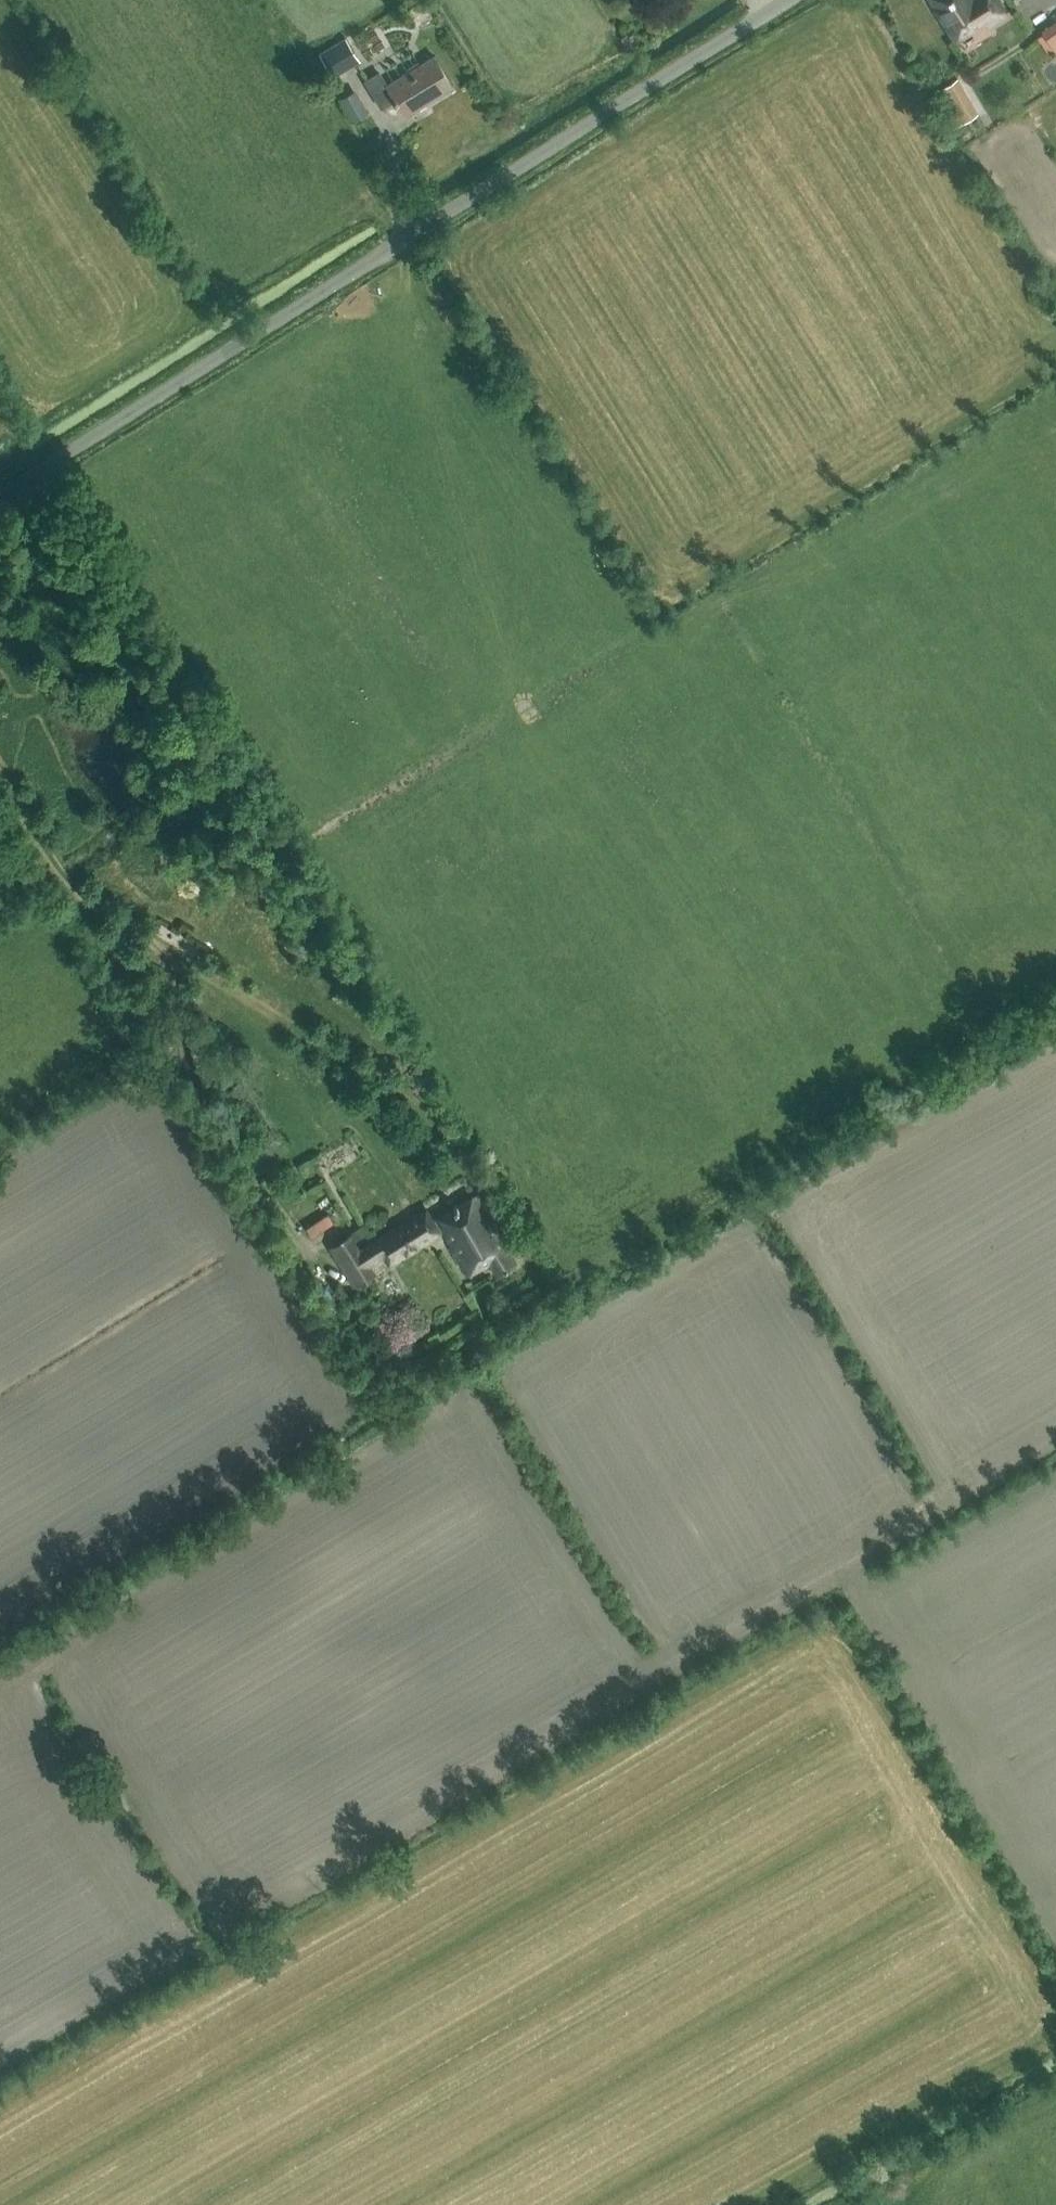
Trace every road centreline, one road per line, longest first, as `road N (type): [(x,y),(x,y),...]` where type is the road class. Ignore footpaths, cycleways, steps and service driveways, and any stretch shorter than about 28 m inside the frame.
road 1 (unclassified): [(0,489),(771,0)]
road 2 (track): [(0,777),(65,880),(91,903),(425,1109),(450,1134),(548,1285)]

